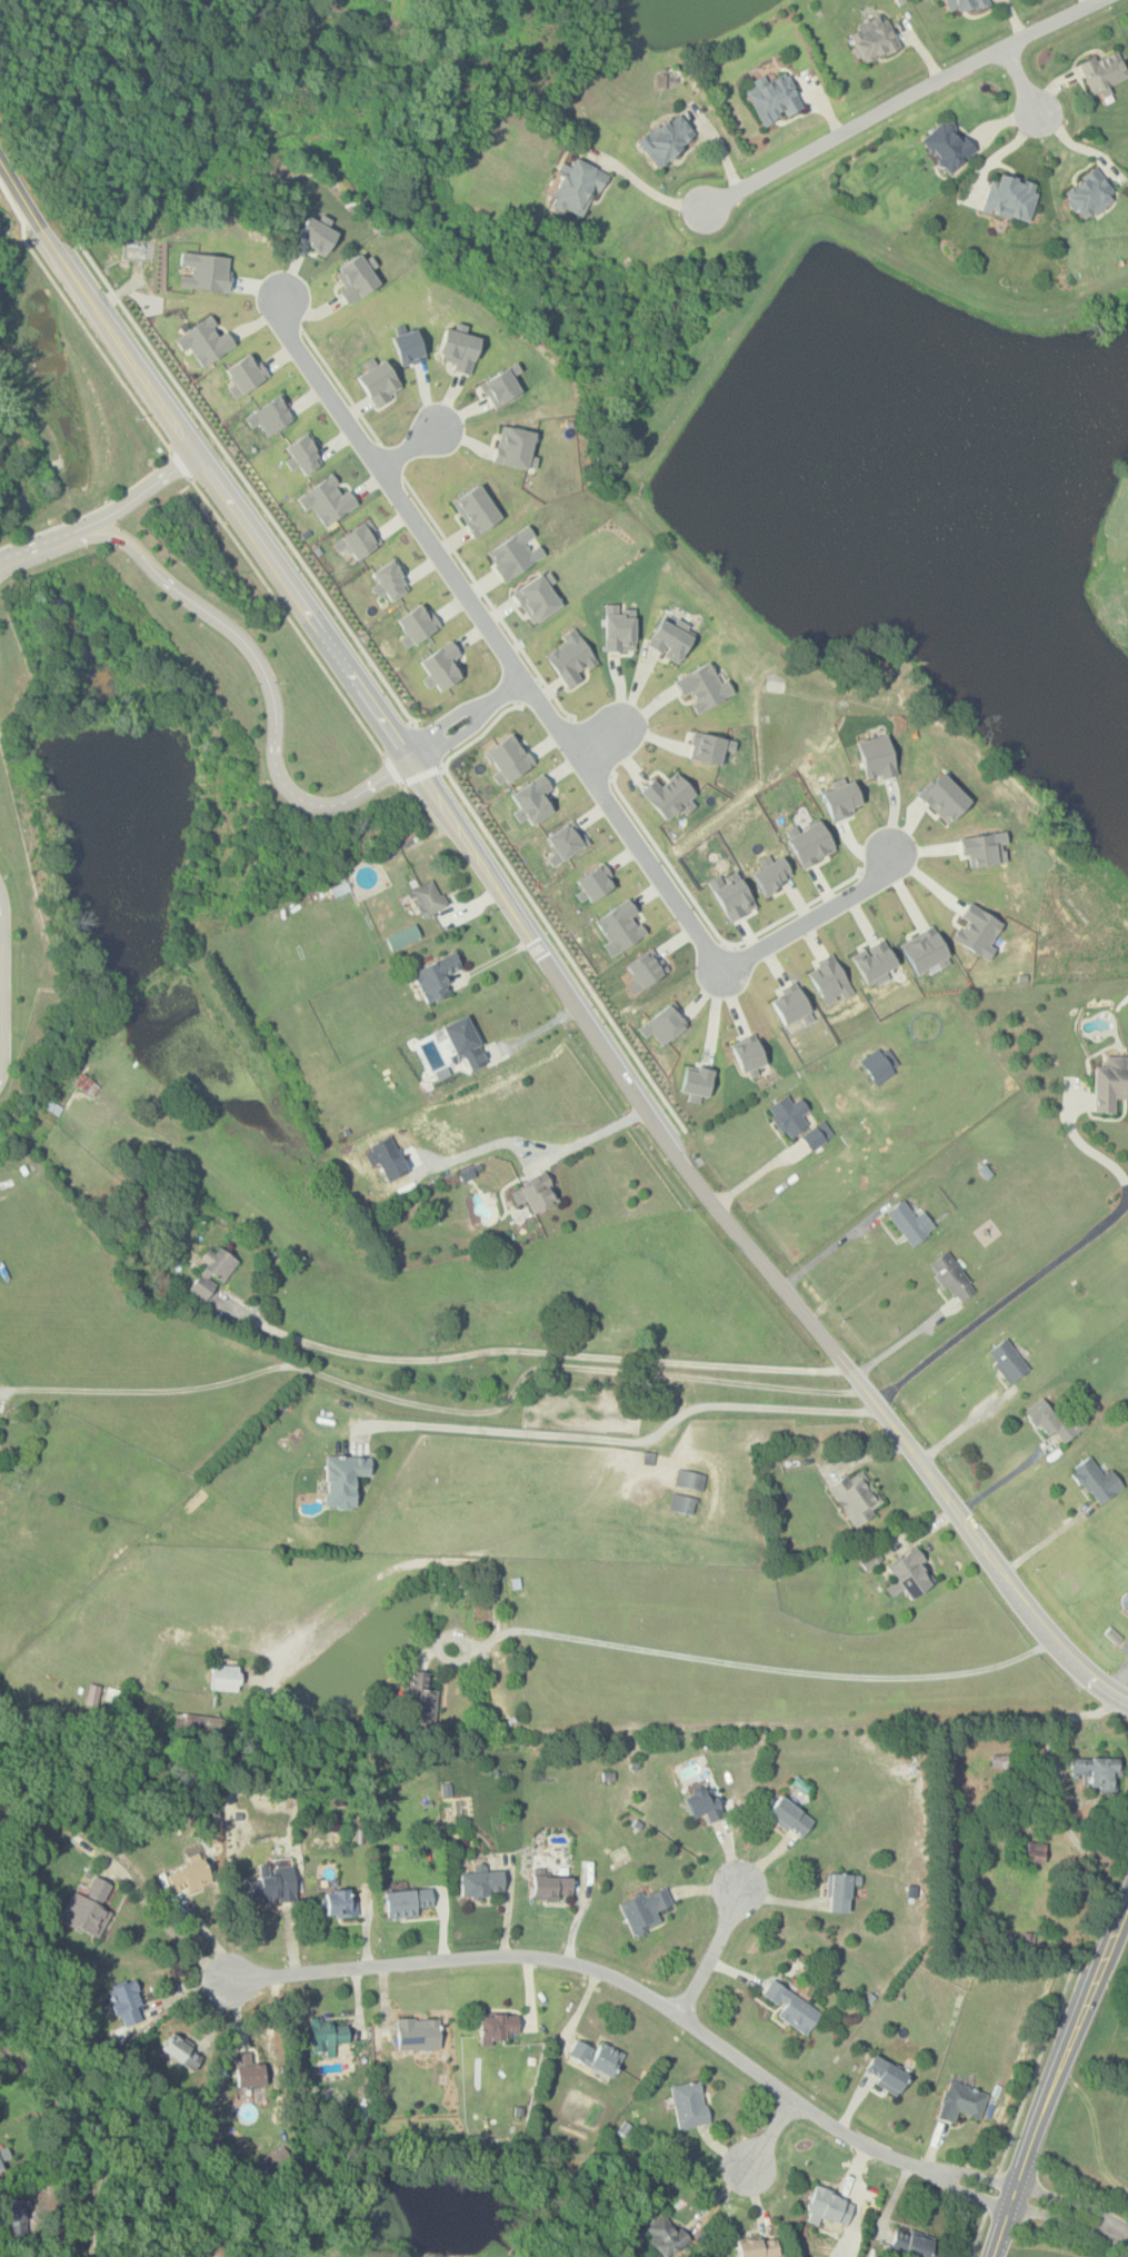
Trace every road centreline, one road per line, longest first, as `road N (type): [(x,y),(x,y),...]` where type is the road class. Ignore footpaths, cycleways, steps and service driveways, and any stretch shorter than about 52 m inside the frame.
road 1 (tertiary): [(1127,1699),(1102,1686),(1036,1622),(675,1151),(0,164)]
road 2 (residential): [(283,294),(293,340),(709,948),(738,957),(872,878),(890,853)]
road 3 (residential): [(227,1980),(521,1956),(595,1969),(642,1991),(850,2137),(1012,2196)]
road 4 (residential): [(699,213),(1106,0)]
road 5 (residential): [(993,2256),(1127,1899)]
road 6 (residential): [(677,2015),(713,1953),(741,1880)]
road 7 (residential): [(1012,2196),(1127,2240)]

